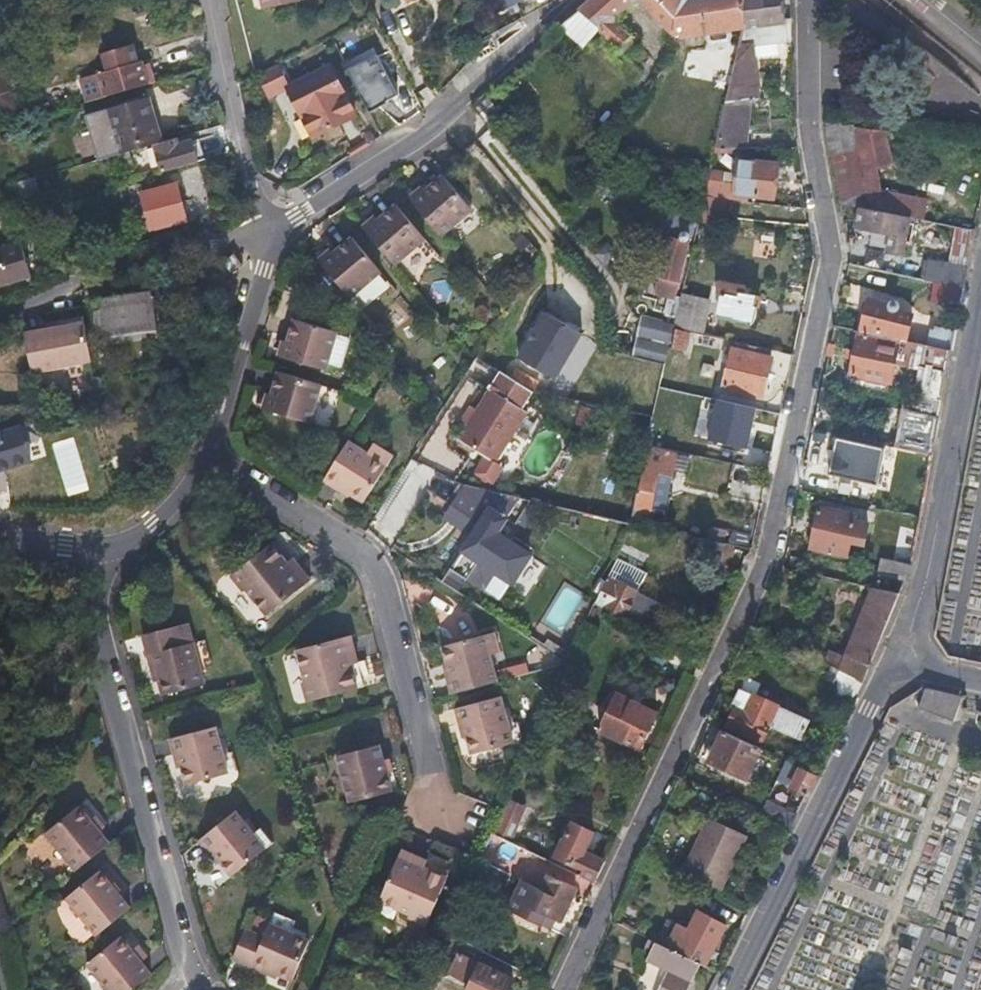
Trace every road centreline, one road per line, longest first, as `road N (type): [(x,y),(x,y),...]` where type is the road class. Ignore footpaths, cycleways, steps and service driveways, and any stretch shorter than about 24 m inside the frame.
road 1 (residential): [(805,0),(809,128),(831,255),(764,553),(559,989)]
road 2 (residential): [(211,454),(371,565),(436,811),(471,826)]
road 3 (residential): [(99,546),(97,629),(181,966),(195,989)]
road 4 (residential): [(900,658),(925,578),(980,295)]
road 5 (residential): [(732,989),(900,658)]
road 6 (residential): [(268,227),(252,198),(210,0)]
road 7 (residential): [(268,227),(211,454)]
road 8 (residential): [(448,112),(268,227)]
road 9 (residential): [(572,0),(448,112)]
road 10 (residential): [(211,454),(158,524),(99,546)]

